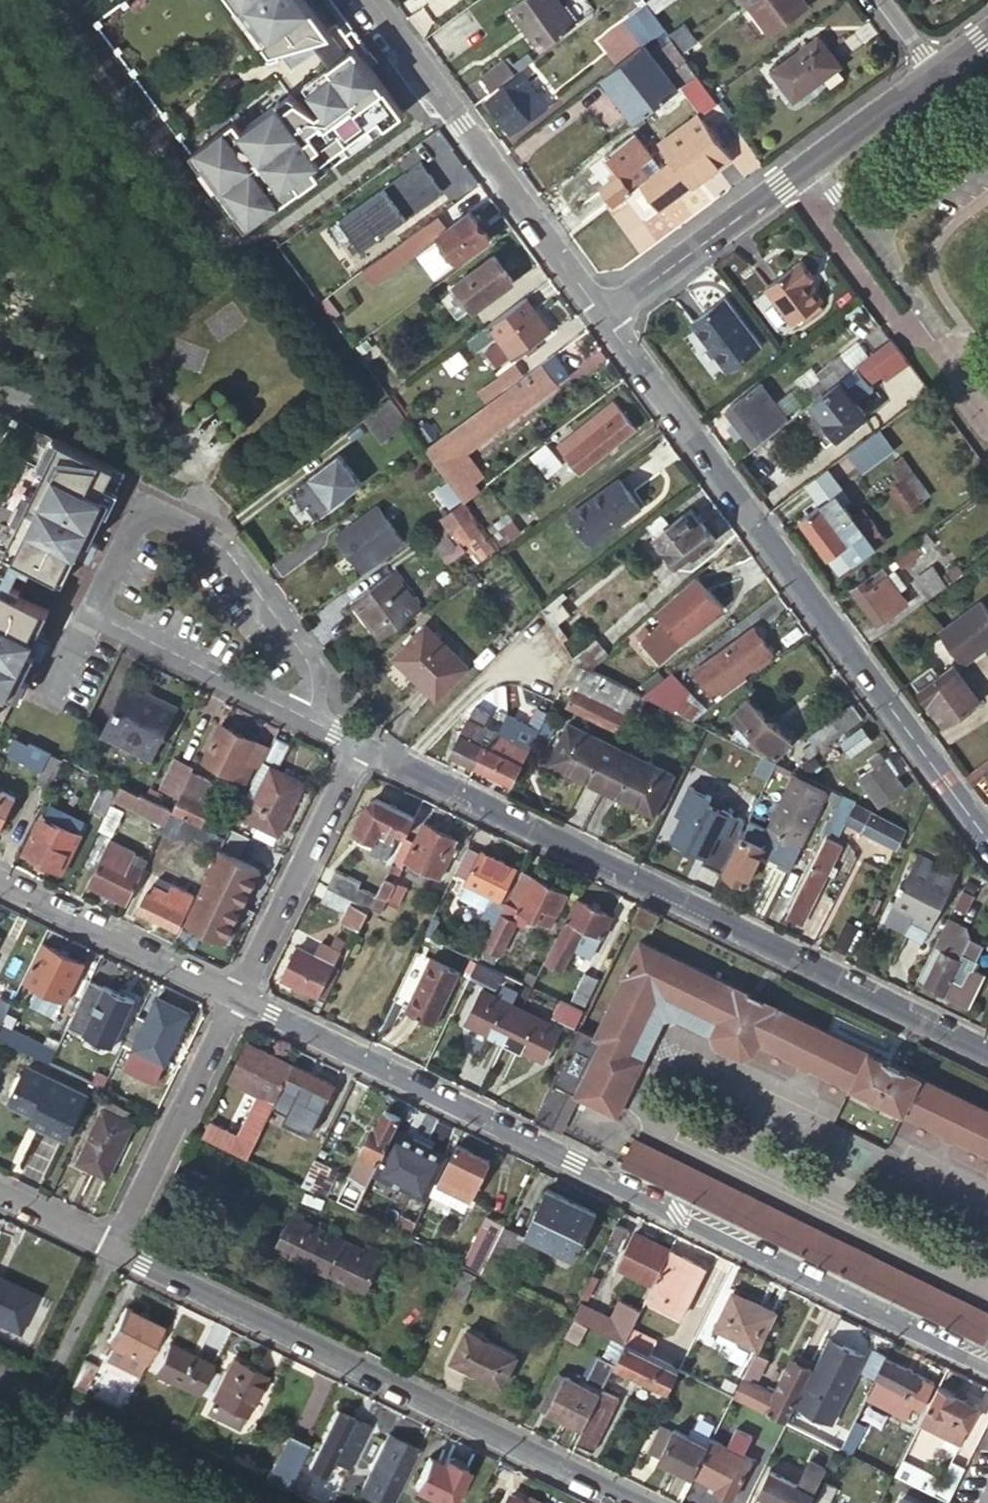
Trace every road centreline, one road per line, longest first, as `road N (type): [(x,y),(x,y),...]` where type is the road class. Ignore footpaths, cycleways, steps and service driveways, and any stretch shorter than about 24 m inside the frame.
road 1 (residential): [(987,1368),(231,999)]
road 2 (residential): [(987,1056),(360,747)]
road 3 (residential): [(600,316),(987,841)]
road 4 (residential): [(110,1247),(627,1502)]
road 5 (residential): [(308,721),(319,695),(294,638),(228,550),(189,521),(141,499),(86,612)]
road 6 (residential): [(600,316),(933,72)]
road 7 (residential): [(370,0),(600,316)]
road 8 (residential): [(231,999),(360,747)]
road 9 (residential): [(110,1247),(231,999)]
road 10 (residential): [(231,999),(0,886)]
road 11 (residential): [(308,721),(86,612)]
road 12 (residential): [(0,1193),(110,1247)]

